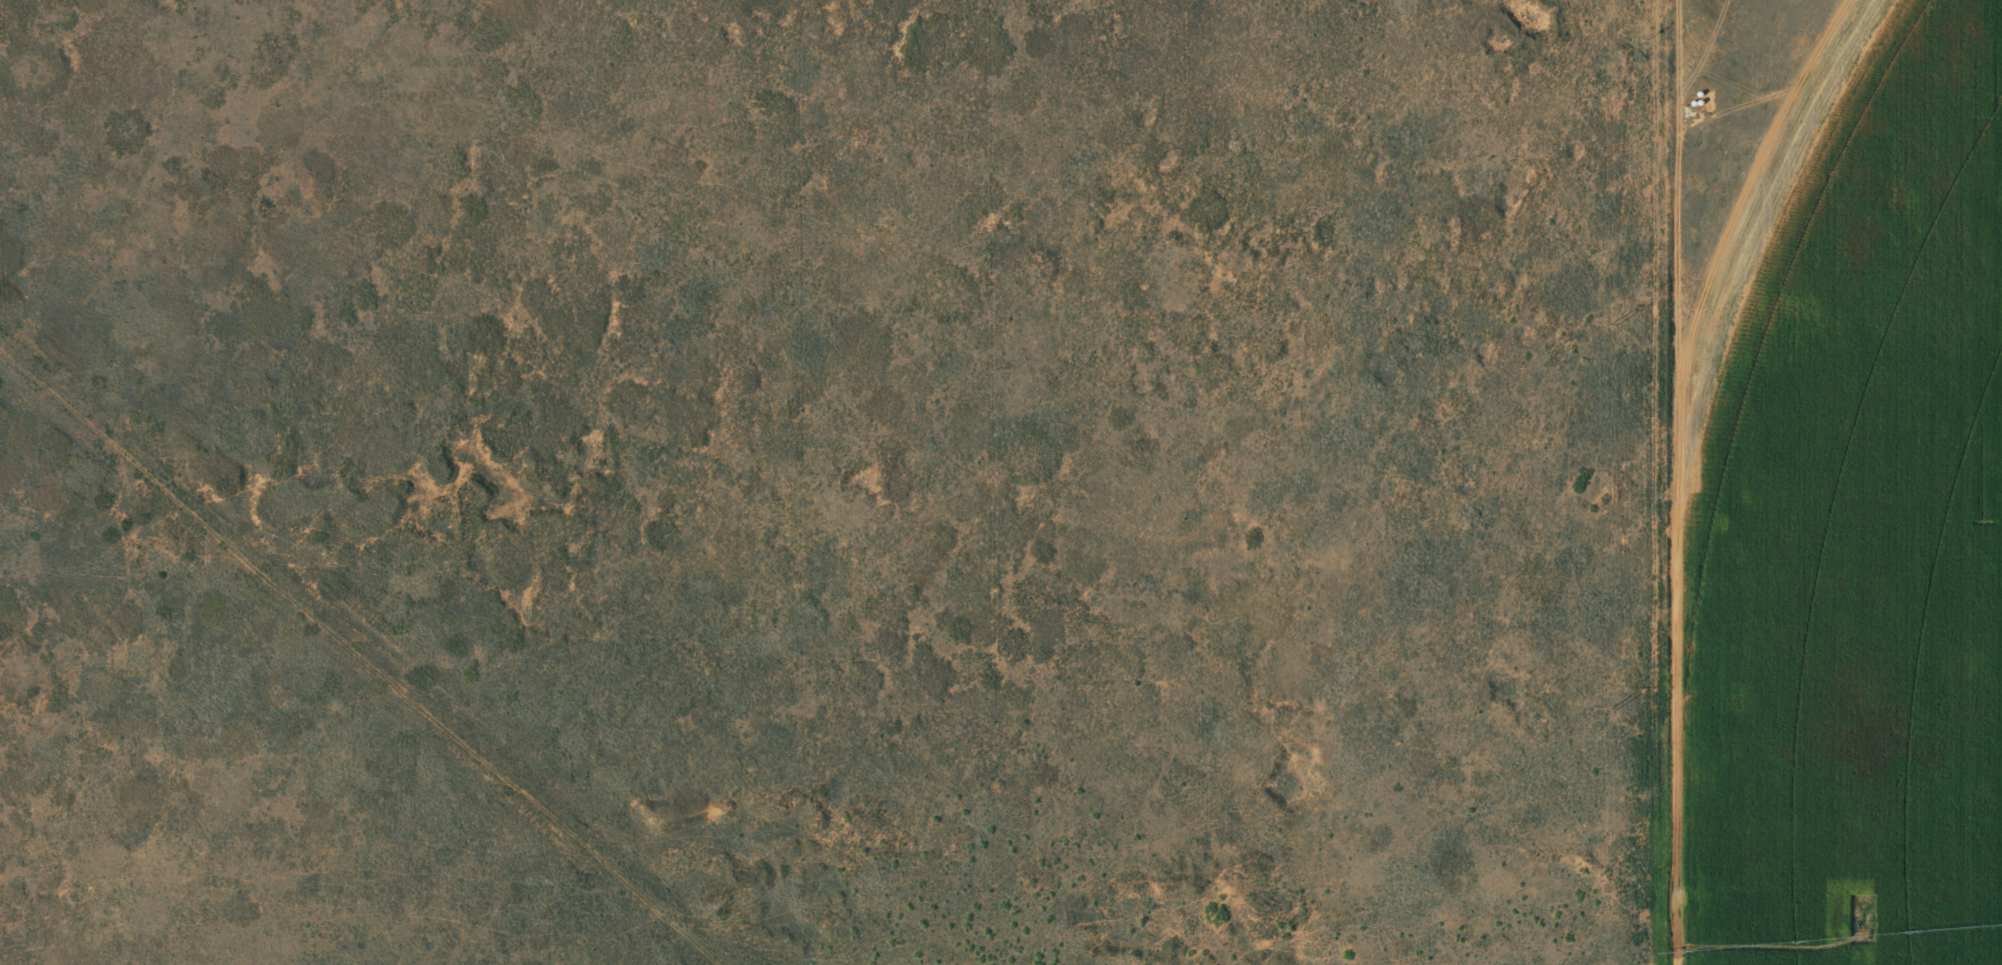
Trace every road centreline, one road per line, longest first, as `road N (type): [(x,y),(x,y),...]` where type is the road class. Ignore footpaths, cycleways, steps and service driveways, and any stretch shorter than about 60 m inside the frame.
road 1 (track): [(1672,964),(1660,0)]

